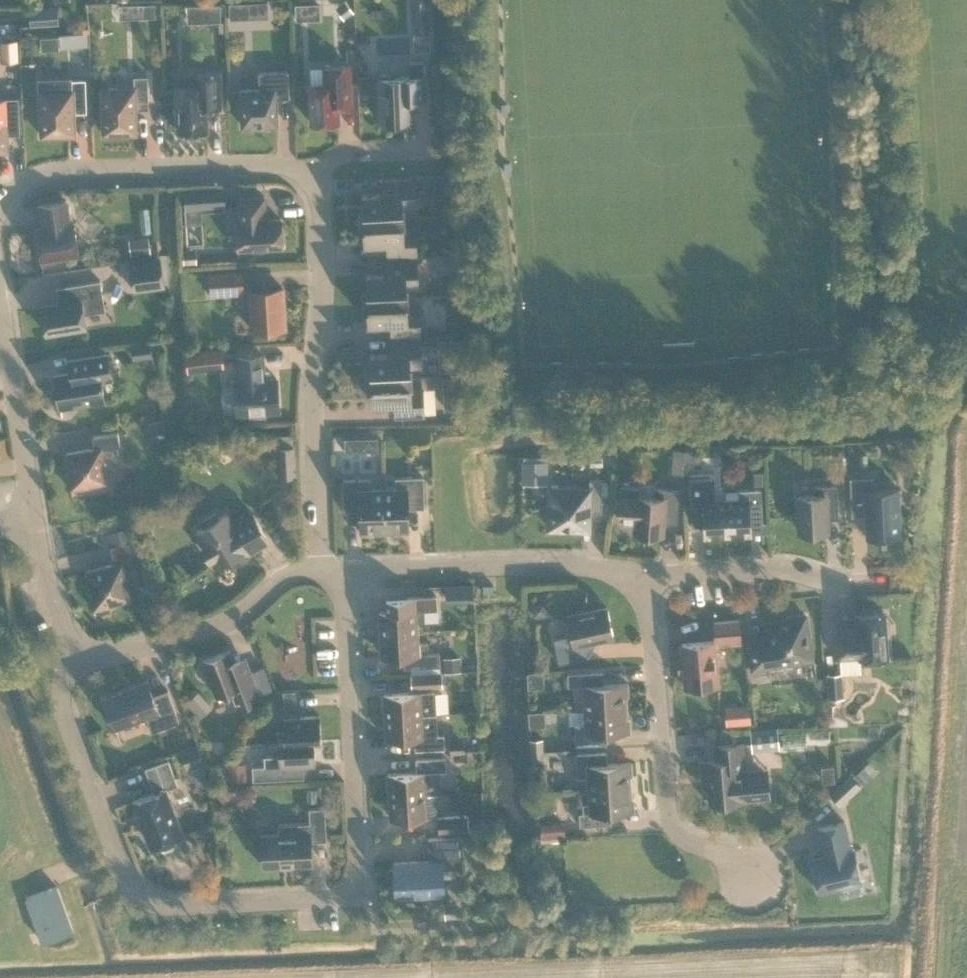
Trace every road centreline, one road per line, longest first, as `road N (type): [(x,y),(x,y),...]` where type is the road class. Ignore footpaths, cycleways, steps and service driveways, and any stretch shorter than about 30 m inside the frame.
road 1 (residential): [(345,566),(359,891),(179,902),(138,888),(65,704),(75,660)]
road 2 (residential): [(322,567),(320,176)]
road 3 (residential): [(755,873),(689,837),(672,817),(646,572)]
road 4 (residential): [(0,208),(56,168),(287,163),(320,176)]
road 5 (residential): [(646,572),(542,561),(345,566)]
road 6 (residential): [(322,567),(287,575),(227,625),(75,660)]
road 7 (residential): [(889,582),(839,582),(776,567),(646,572)]
road 8 (residential): [(36,530),(0,291)]
road 9 (residential): [(75,660),(36,530)]
road 10 (residential): [(320,176),(342,153),(437,148)]

